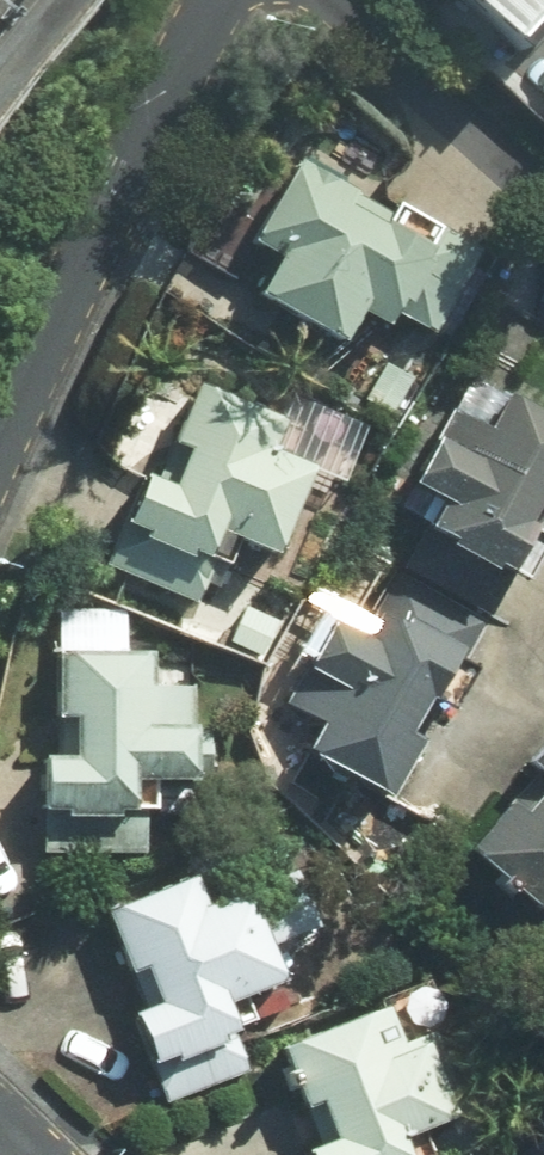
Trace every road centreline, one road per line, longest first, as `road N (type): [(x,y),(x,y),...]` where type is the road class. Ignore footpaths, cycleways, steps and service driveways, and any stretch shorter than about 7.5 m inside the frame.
road 1 (residential): [(0,458),(96,235),(218,0)]
road 2 (residential): [(543,183),(343,0)]

